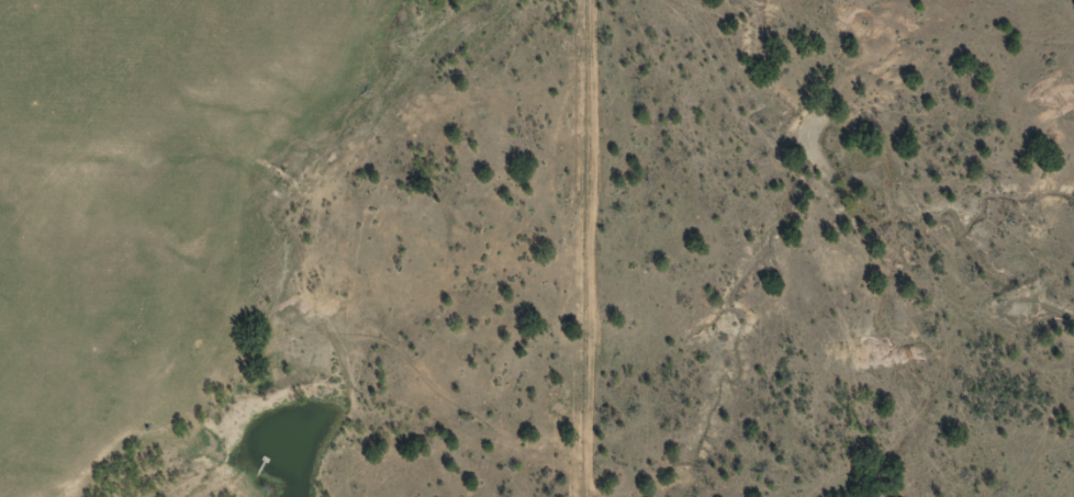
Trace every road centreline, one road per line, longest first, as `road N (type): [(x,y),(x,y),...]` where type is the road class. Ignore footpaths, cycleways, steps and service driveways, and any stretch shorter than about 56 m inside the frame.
road 1 (residential): [(181,496),(232,462),(303,352),(428,369),(628,496)]

